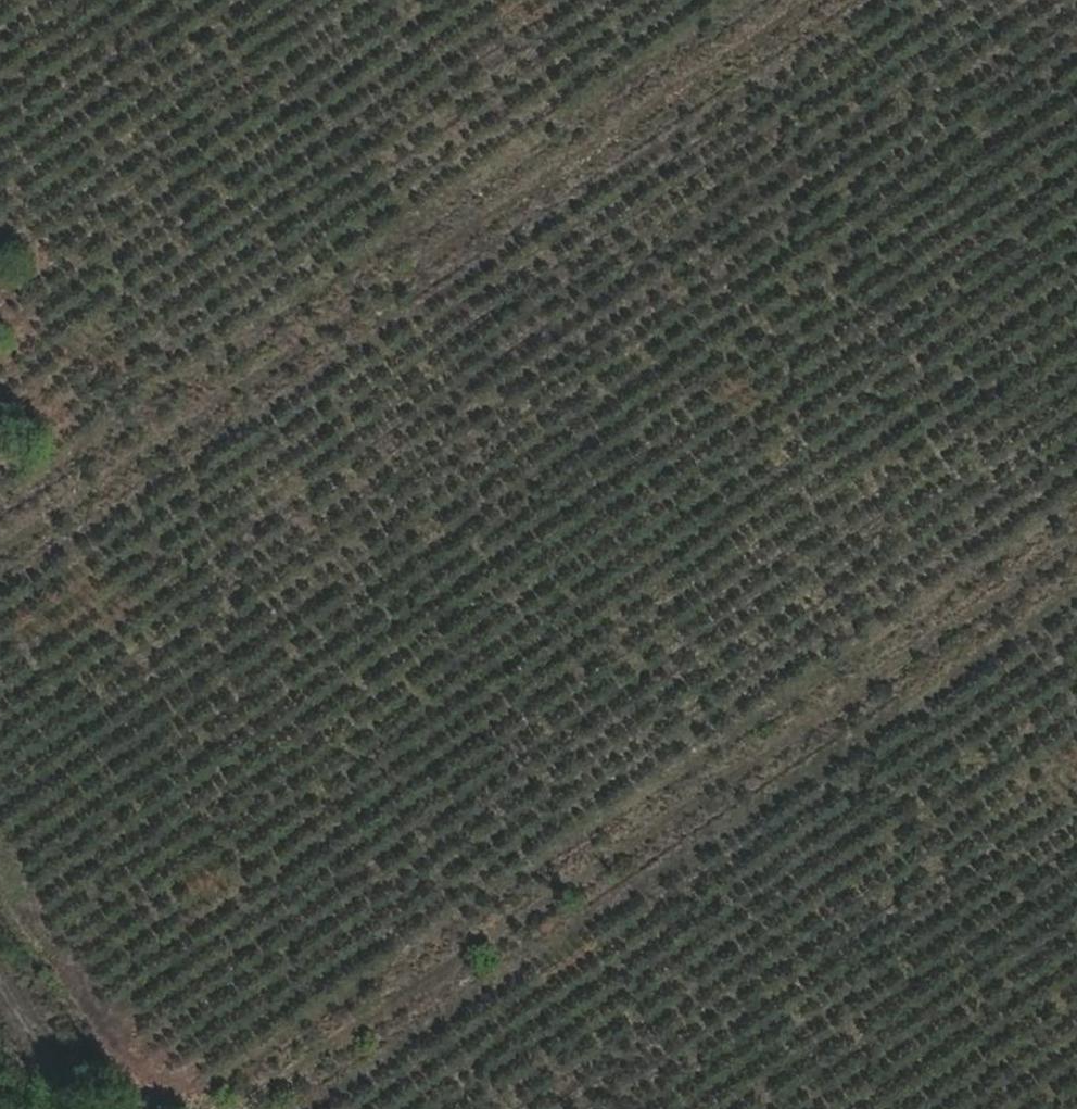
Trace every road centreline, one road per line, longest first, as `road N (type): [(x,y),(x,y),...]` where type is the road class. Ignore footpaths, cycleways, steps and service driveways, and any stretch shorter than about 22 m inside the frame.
road 1 (track): [(71,1108),(0,1002)]

